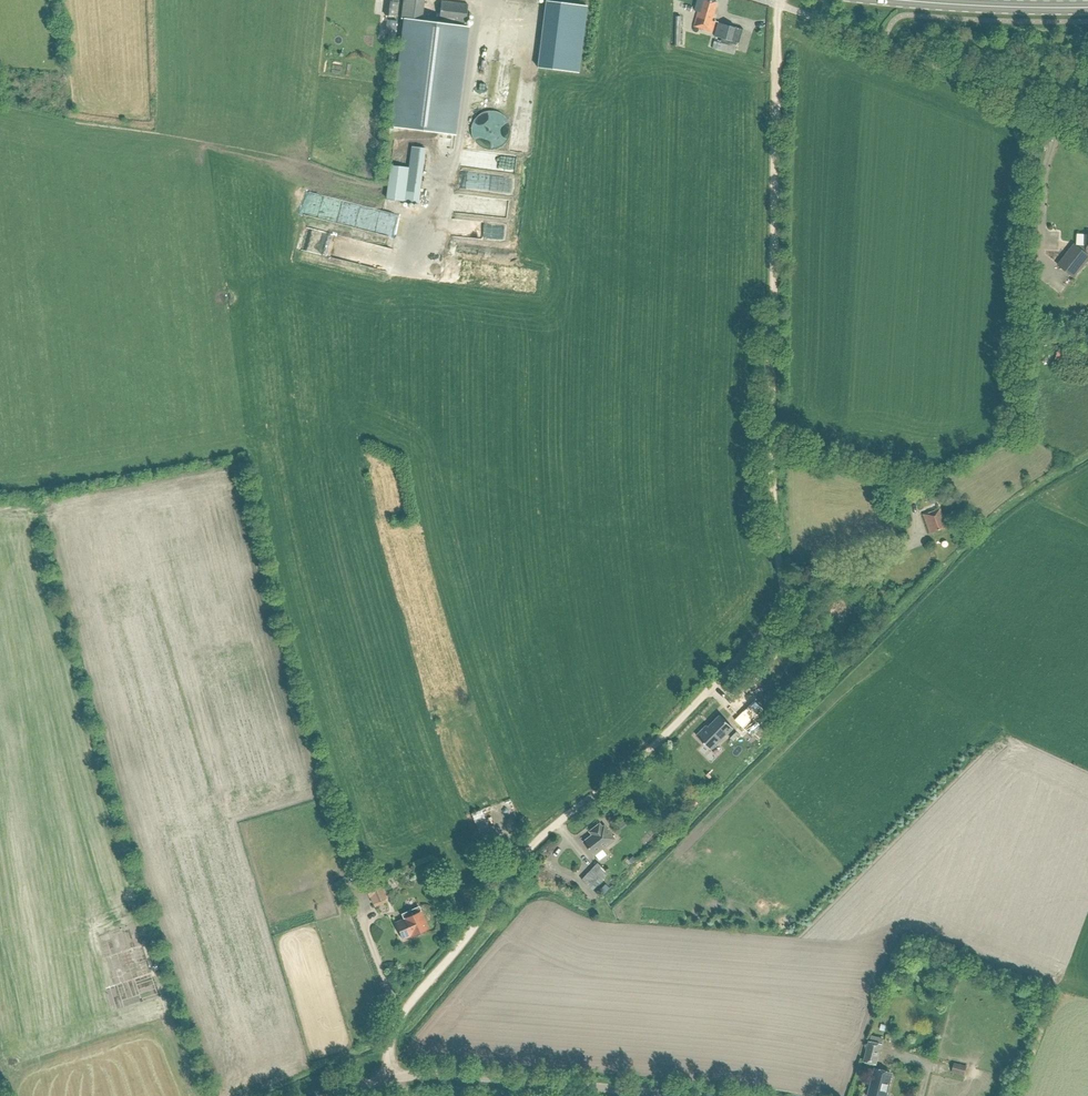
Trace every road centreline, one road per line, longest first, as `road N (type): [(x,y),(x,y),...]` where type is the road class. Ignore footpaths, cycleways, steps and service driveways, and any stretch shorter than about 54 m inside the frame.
road 1 (track): [(778,5),(771,431),(780,606),(668,732),(529,849),(400,1017),(387,1079)]
road 2 (unclassified): [(337,1095),(387,1079),(438,1075),(683,1095)]
road 3 (unclassified): [(1087,127),(894,50)]
road 4 (secondary): [(1087,7),(900,0)]

